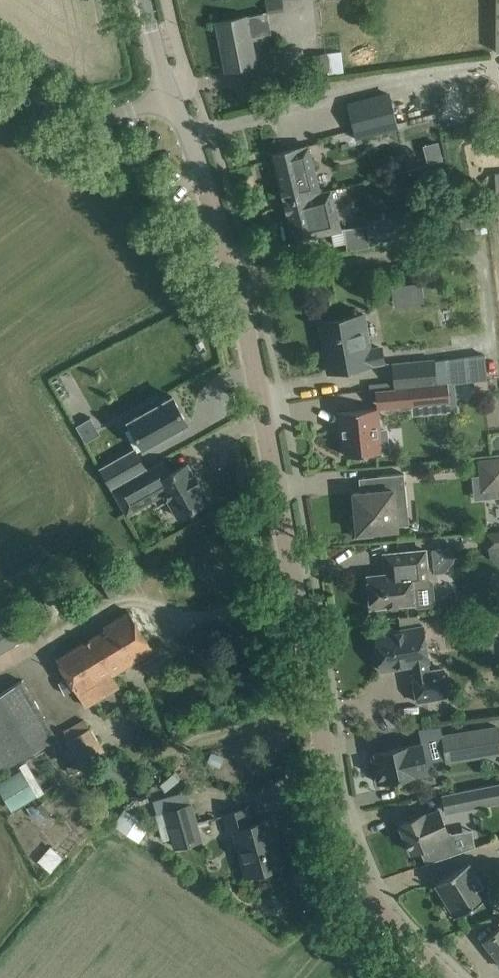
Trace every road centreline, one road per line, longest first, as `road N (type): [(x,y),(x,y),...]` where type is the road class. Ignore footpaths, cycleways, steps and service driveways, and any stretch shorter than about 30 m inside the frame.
road 1 (tertiary): [(450,977),(393,924),(349,845),(251,347),(210,194),(172,97)]
road 2 (unclassified): [(172,97),(78,124),(0,72)]

